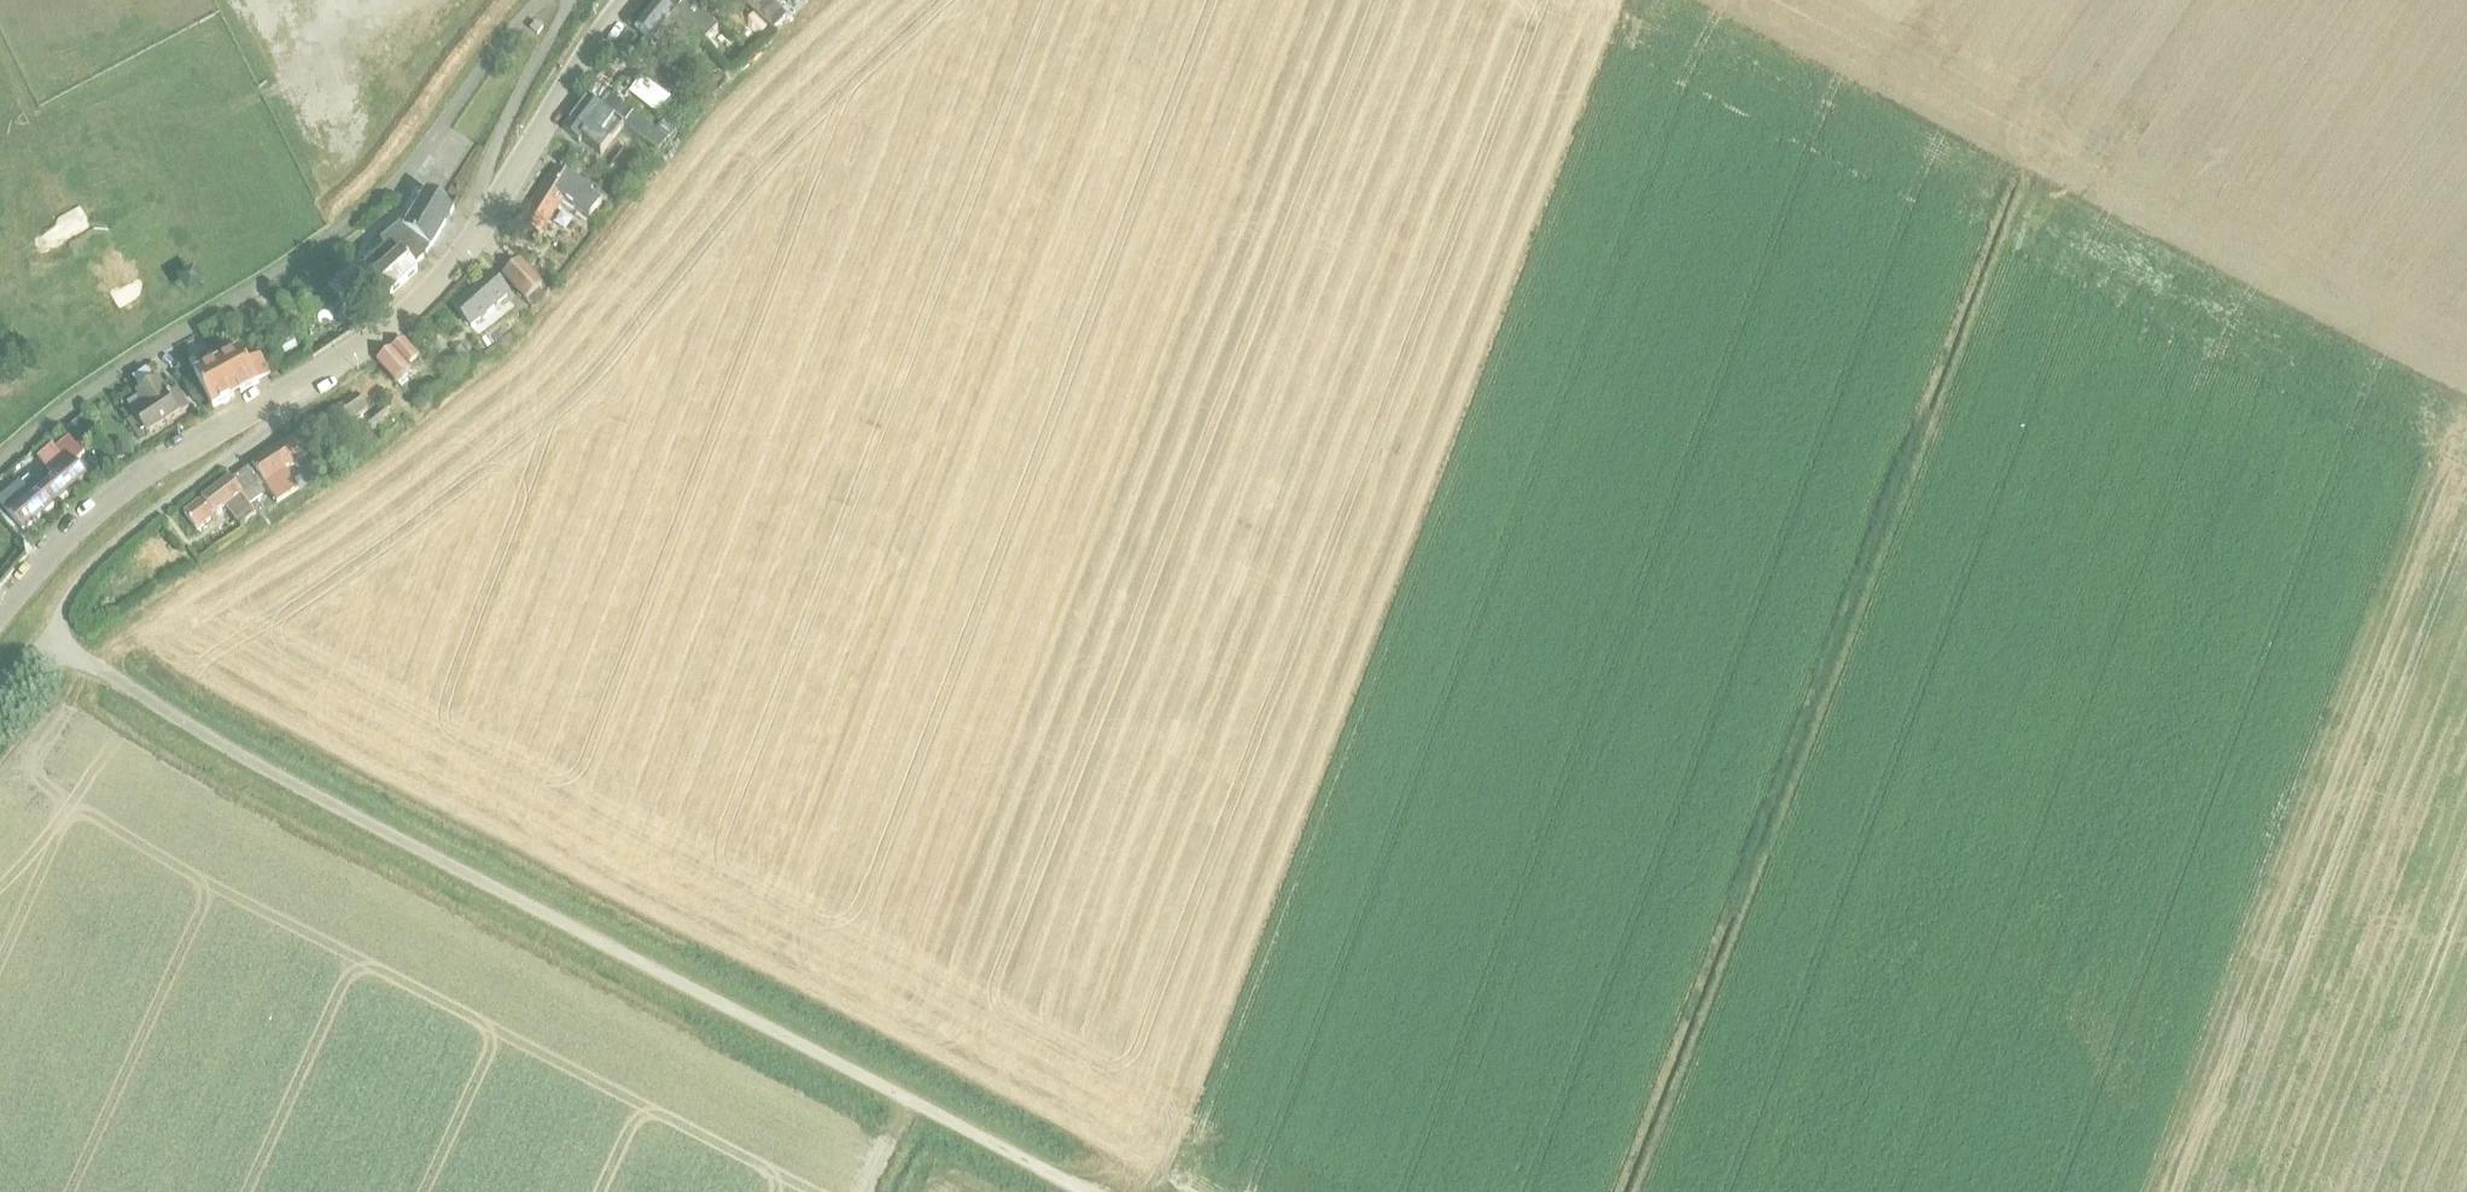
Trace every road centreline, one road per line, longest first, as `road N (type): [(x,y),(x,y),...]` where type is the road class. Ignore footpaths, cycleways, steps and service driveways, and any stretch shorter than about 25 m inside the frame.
road 1 (unclassified): [(1095,1191),(58,654)]
road 2 (residential): [(545,0),(502,39),(438,133),(342,225),(269,282),(106,382),(0,471)]
road 3 (tertiary): [(0,617),(123,491),(322,379)]
road 4 (unclassified): [(58,654),(65,615),(110,562),(285,424),(322,379)]
road 5 (tertiary): [(322,379),(376,346),(466,257),(508,194)]
road 6 (tertiary): [(508,194),(639,0)]
road 7 (residential): [(567,0),(499,145),(498,176),(508,194)]

